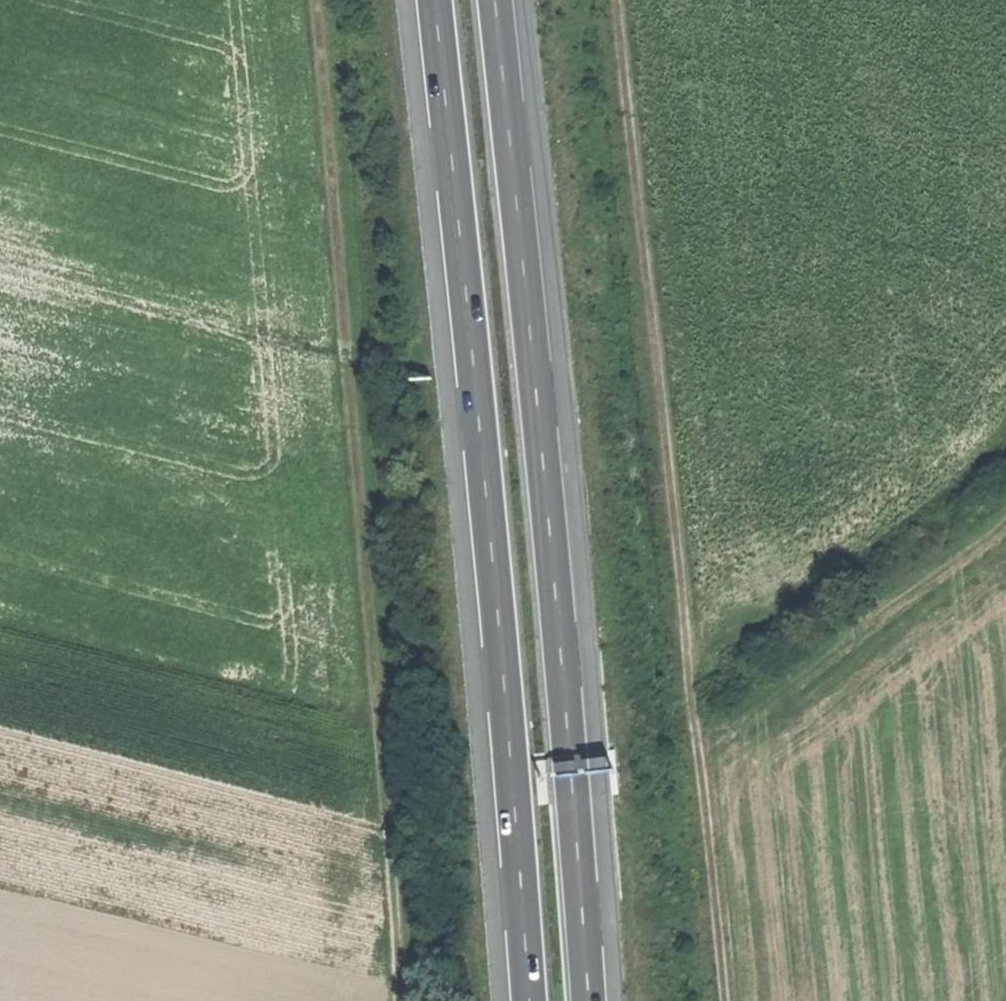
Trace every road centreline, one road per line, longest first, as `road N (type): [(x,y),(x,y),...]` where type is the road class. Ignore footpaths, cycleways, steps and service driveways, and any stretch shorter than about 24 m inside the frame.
road 1 (track): [(724,1000),(612,0)]
road 2 (motorway): [(434,0),(529,1000)]
road 3 (motorway): [(588,1000),(494,0)]
road 4 (track): [(315,0),(370,594),(396,1000)]

